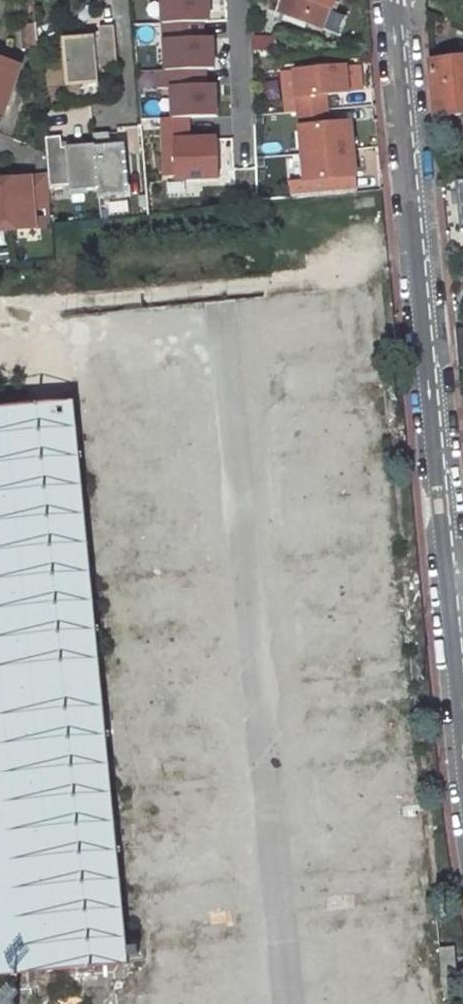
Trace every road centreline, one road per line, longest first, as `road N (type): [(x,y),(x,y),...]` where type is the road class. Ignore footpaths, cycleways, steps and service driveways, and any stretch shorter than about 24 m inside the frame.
road 1 (residential): [(393,0),(462,758)]

